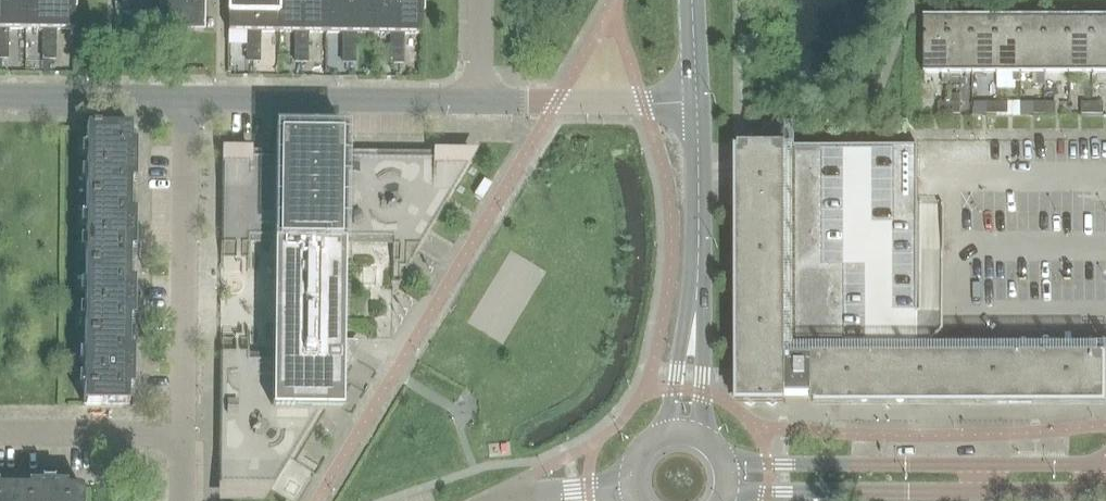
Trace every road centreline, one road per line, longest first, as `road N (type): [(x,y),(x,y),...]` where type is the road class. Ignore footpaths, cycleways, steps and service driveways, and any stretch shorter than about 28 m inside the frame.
road 1 (tertiary): [(1105,466),(721,459)]
road 2 (tertiary): [(725,495),(1105,491)]
road 3 (residential): [(183,434),(187,97)]
road 4 (tertiary): [(479,101),(187,97)]
road 5 (tertiary): [(697,100),(479,101)]
road 6 (secondary): [(696,298),(697,100)]
road 7 (tertiary): [(187,97),(0,95)]
road 8 (residential): [(0,432),(183,434)]
road 9 (secondary): [(696,298),(680,339),(664,438)]
road 10 (secondary): [(702,441),(696,298)]
road 11 (residential): [(513,500),(633,488)]

